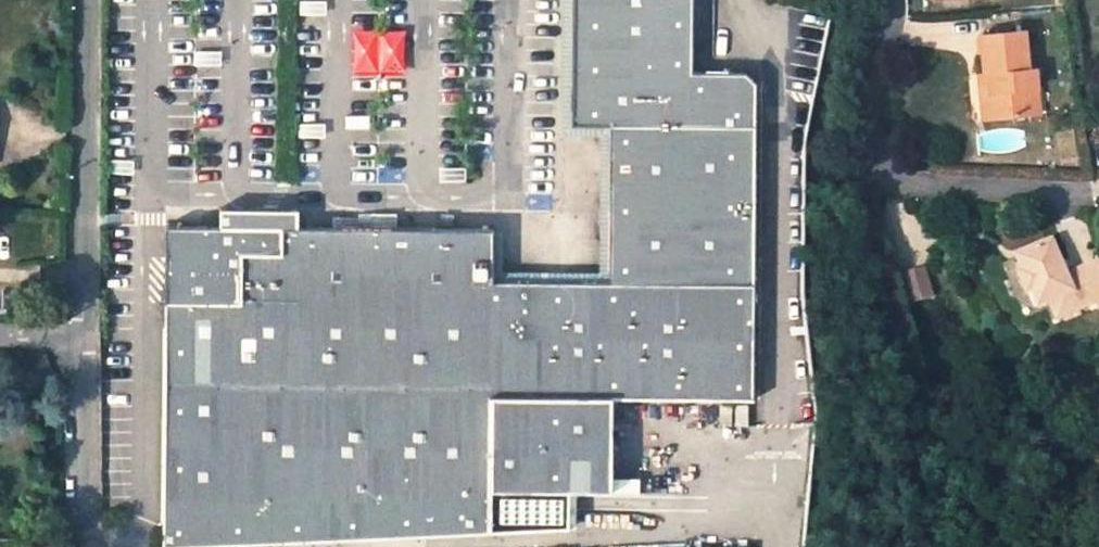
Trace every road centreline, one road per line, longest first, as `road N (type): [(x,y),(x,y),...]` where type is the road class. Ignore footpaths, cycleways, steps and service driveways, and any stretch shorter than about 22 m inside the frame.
road 1 (residential): [(892,0),(862,113),(883,179),(1075,196)]
road 2 (residential): [(82,346),(89,0)]
road 3 (residential): [(85,546),(82,346)]

